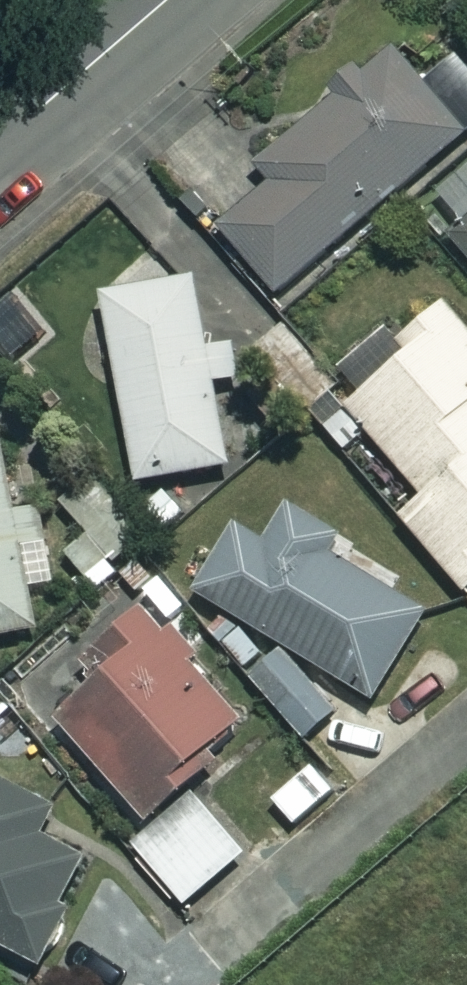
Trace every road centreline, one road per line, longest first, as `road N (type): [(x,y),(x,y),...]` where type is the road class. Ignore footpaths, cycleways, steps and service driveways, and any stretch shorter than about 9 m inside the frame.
road 1 (tertiary): [(160,0),(0,138)]

